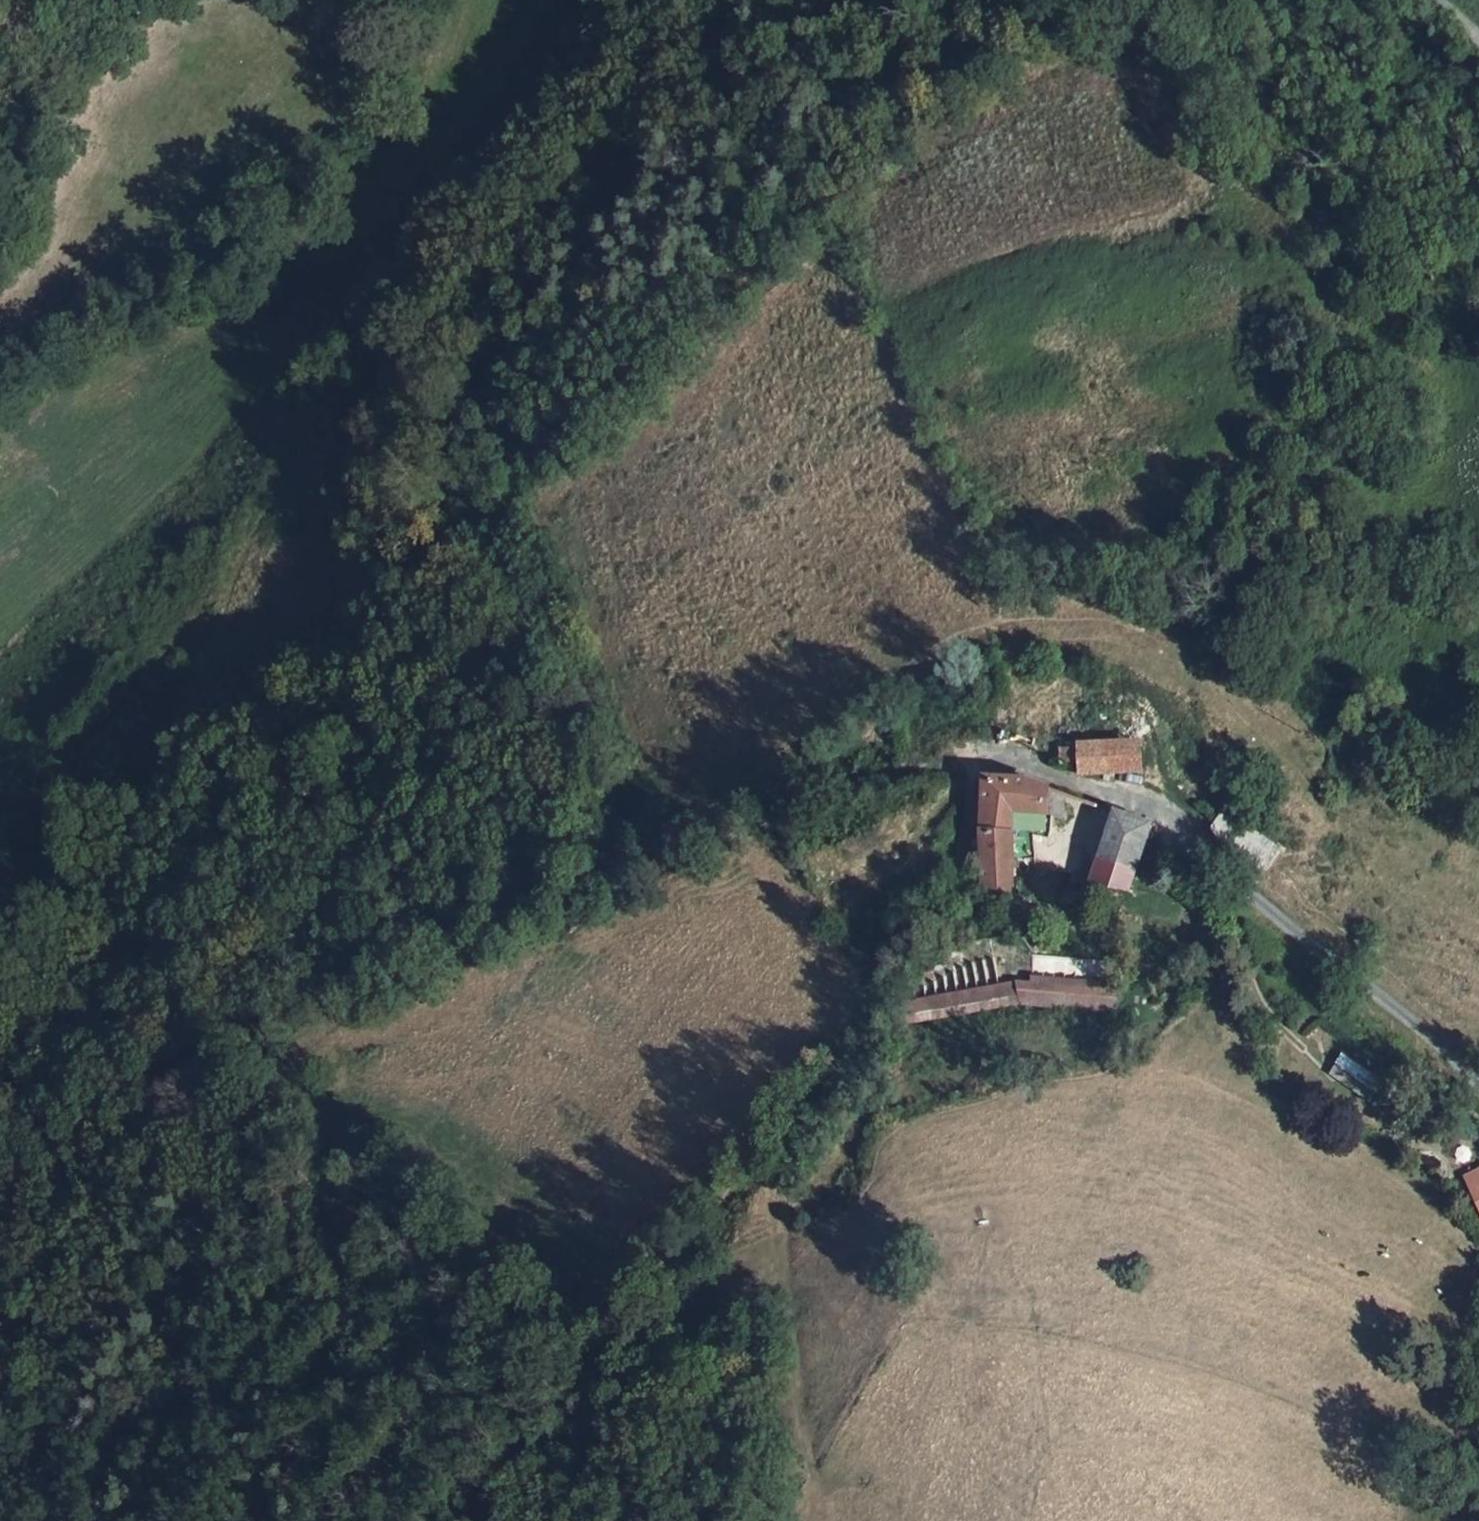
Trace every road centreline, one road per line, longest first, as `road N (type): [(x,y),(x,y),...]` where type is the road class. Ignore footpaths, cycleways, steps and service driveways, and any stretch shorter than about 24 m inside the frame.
road 1 (unclassified): [(1478,1115),(1429,1039),(1120,796),(973,758)]

